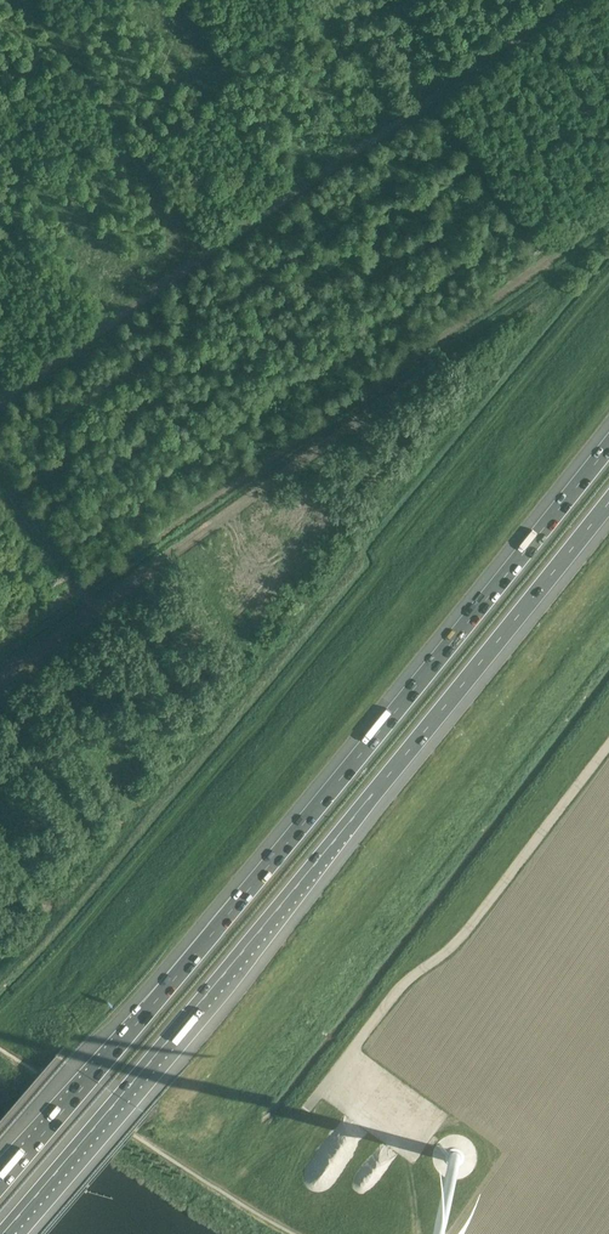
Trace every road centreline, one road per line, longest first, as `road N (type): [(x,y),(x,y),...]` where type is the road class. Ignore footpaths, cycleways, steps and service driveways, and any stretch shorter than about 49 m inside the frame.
road 1 (motorway): [(608,440),(0,1183)]
road 2 (motorway): [(4,1233),(608,499)]

